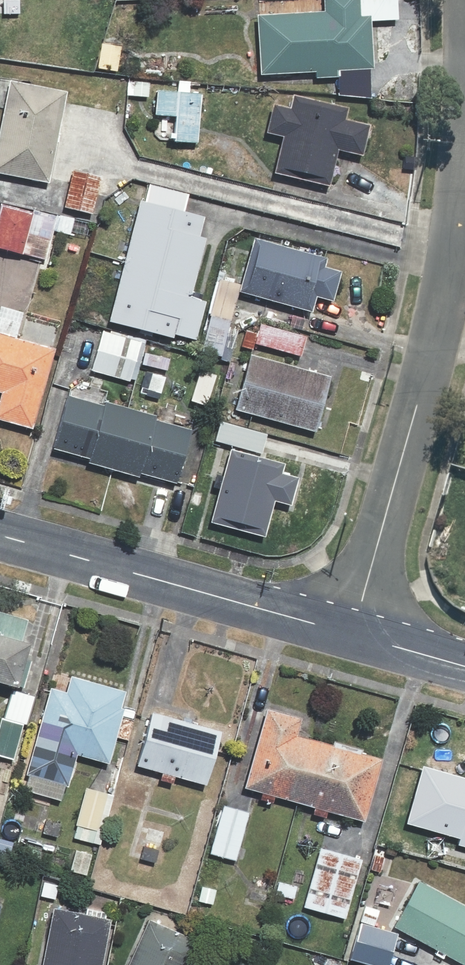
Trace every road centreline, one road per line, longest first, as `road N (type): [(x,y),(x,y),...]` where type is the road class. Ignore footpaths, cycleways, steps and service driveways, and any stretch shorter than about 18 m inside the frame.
road 1 (residential): [(352,635),(436,336),(462,89),(460,0)]
road 2 (unclassified): [(352,635),(0,536)]

